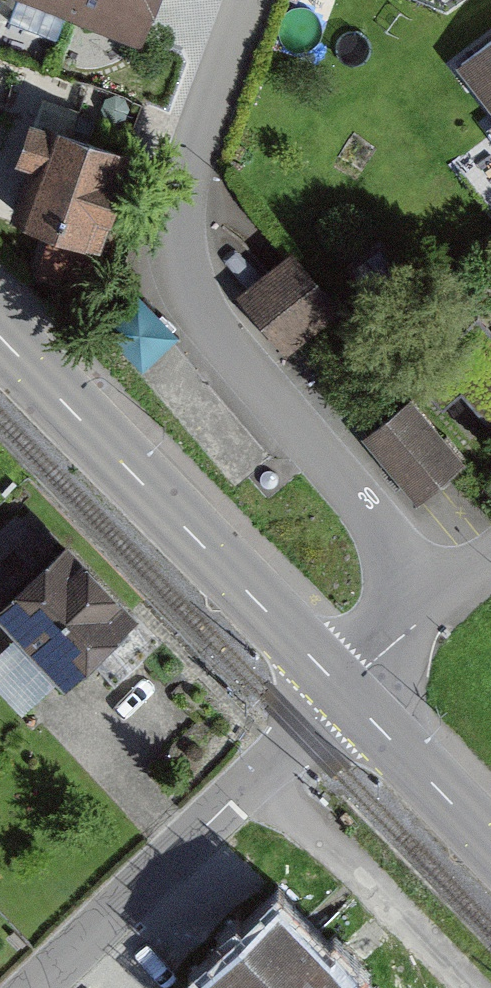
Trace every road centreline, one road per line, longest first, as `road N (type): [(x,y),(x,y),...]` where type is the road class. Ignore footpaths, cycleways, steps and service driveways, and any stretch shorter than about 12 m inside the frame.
road 1 (unclassified): [(440,601),(210,331),(187,286),(178,227),(185,168),(248,0)]
road 2 (primary): [(0,341),(345,694)]
road 3 (residential): [(38,987),(345,694)]
road 4 (primary): [(345,694),(490,843)]
road 5 (residential): [(345,694),(440,601)]

